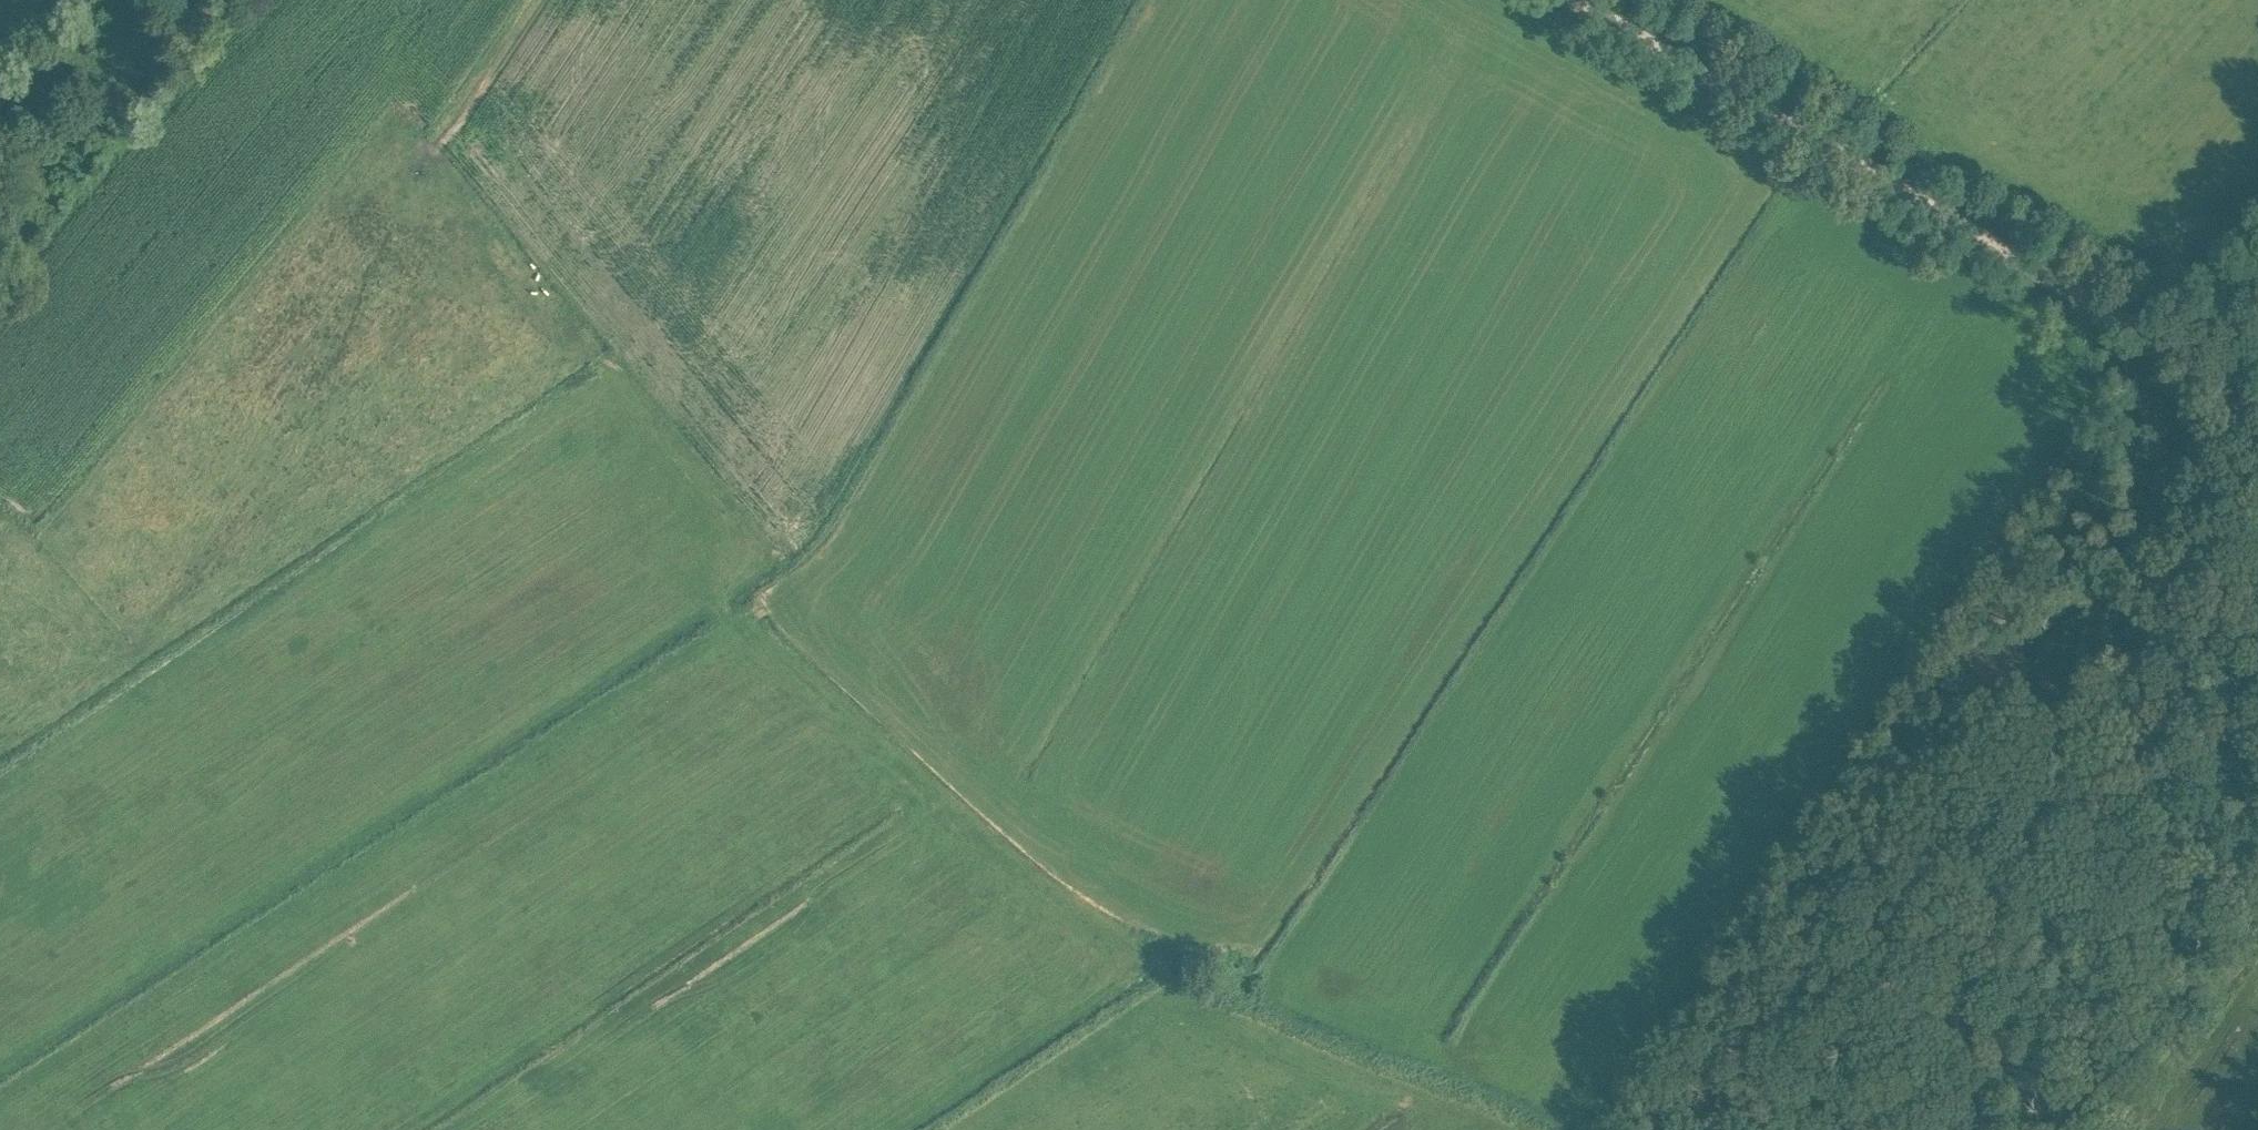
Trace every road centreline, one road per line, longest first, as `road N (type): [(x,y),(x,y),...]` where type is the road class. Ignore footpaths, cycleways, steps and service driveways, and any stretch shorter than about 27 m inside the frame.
road 1 (track): [(2257,396),(1587,0)]

